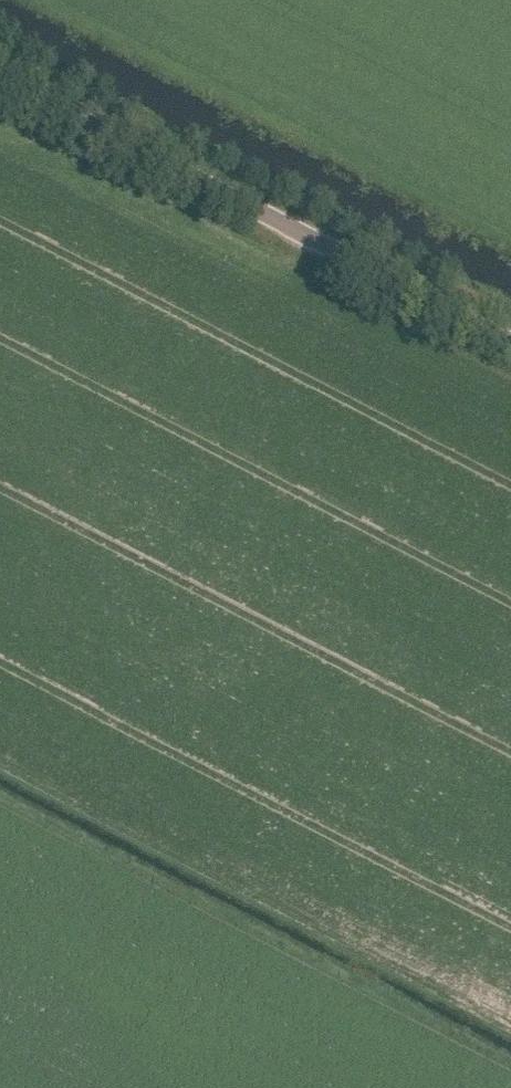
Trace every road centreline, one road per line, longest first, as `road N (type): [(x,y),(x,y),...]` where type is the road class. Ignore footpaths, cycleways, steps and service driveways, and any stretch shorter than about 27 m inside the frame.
road 1 (tertiary): [(510,326),(0,57)]

